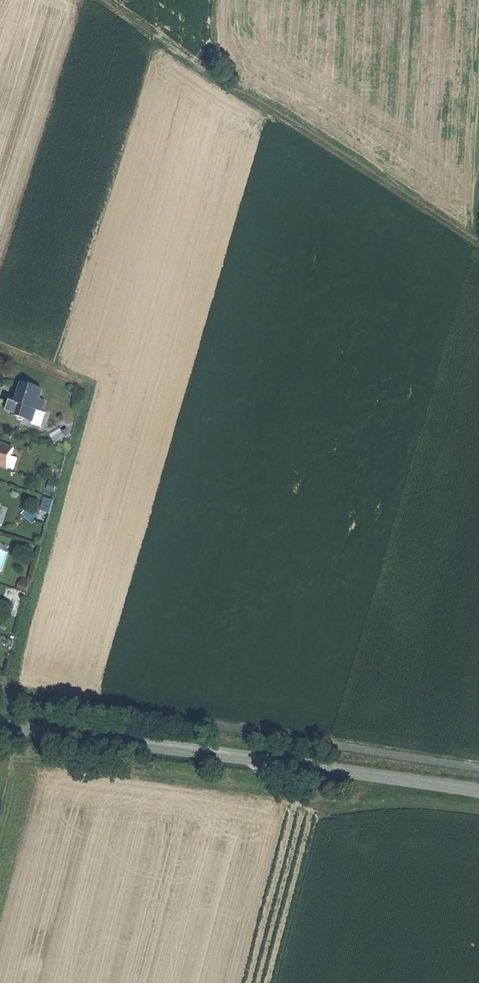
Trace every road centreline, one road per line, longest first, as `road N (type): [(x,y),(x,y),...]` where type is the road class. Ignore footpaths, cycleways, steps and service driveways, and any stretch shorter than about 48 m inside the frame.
road 1 (tertiary): [(0,723),(478,790)]
road 2 (track): [(478,236),(97,0)]

